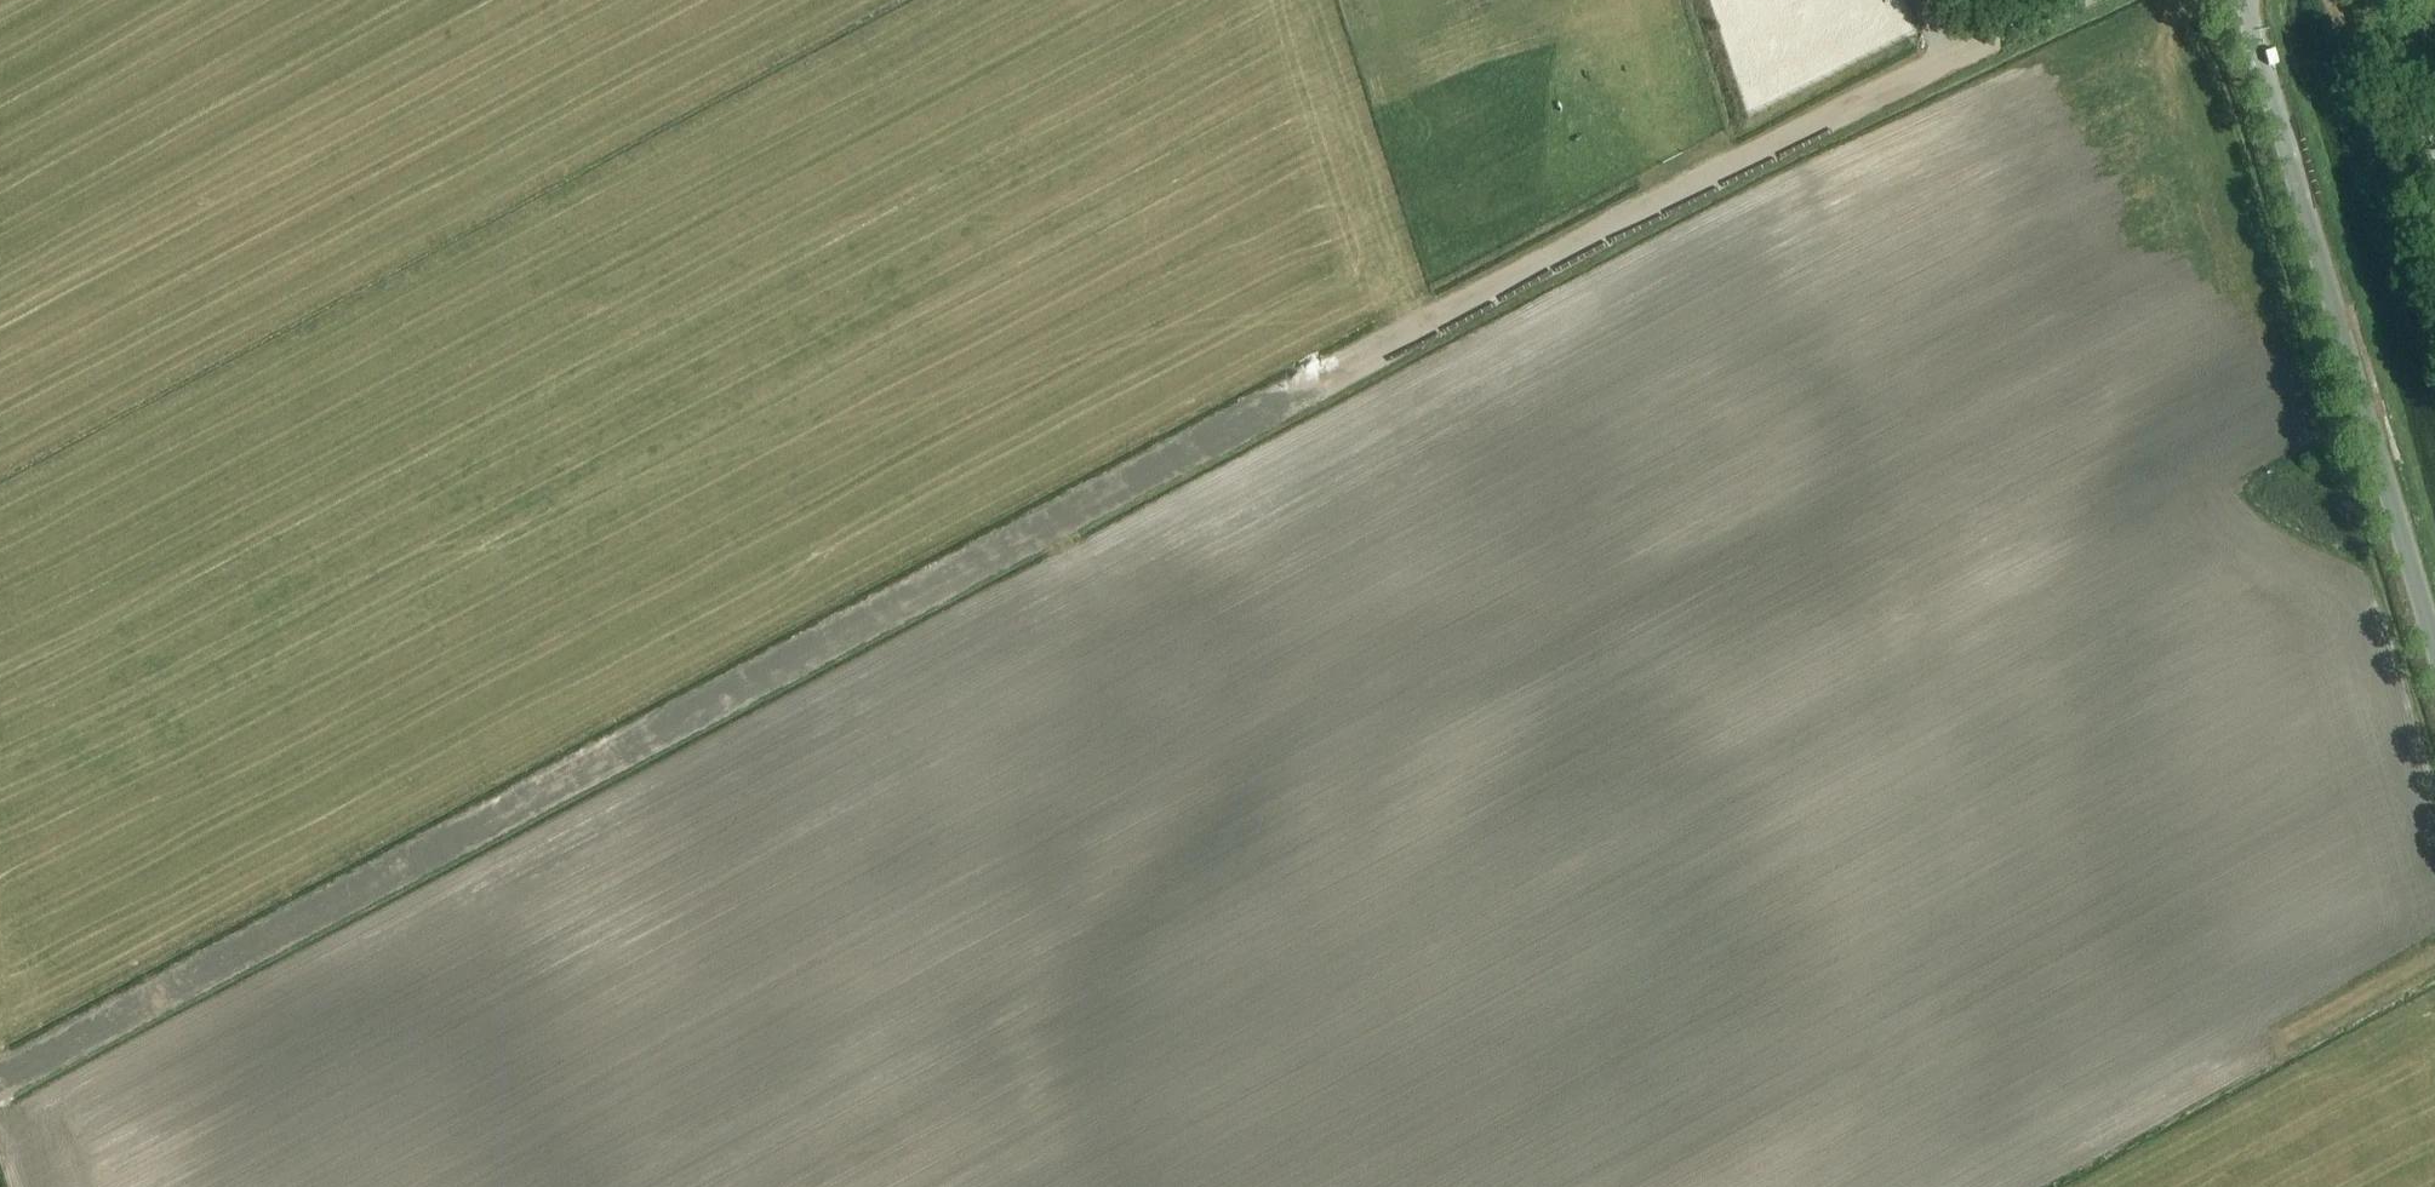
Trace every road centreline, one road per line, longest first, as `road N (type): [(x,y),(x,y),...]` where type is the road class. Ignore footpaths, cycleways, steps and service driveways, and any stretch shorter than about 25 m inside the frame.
road 1 (track): [(0,1077),(1505,285),(2077,0)]
road 2 (unclassified): [(2244,0),(2434,645)]

